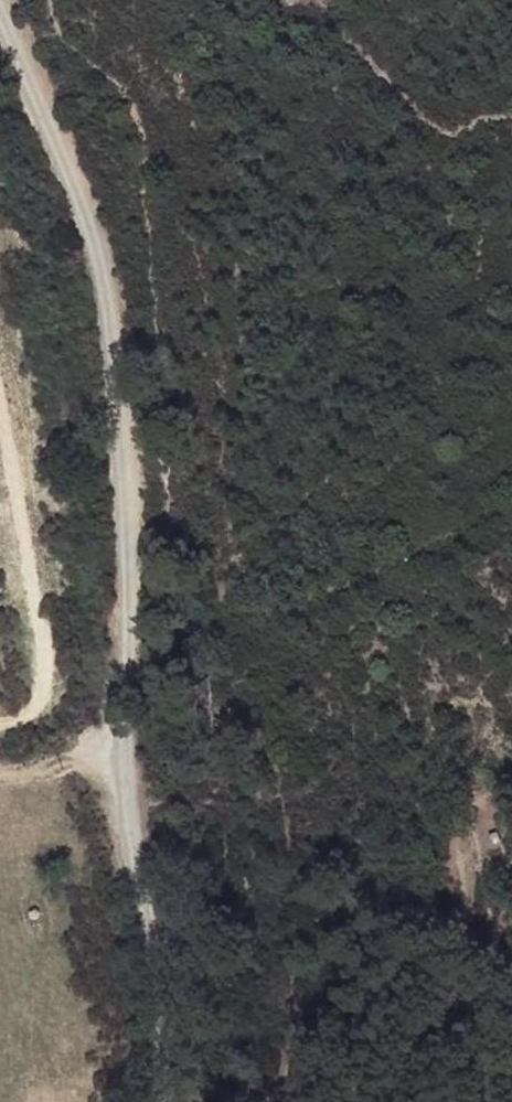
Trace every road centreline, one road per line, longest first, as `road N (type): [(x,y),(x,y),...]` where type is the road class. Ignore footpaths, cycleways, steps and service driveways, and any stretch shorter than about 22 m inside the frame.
road 1 (unclassified): [(0,4),(71,172),(120,348),(123,742),(149,1101)]

